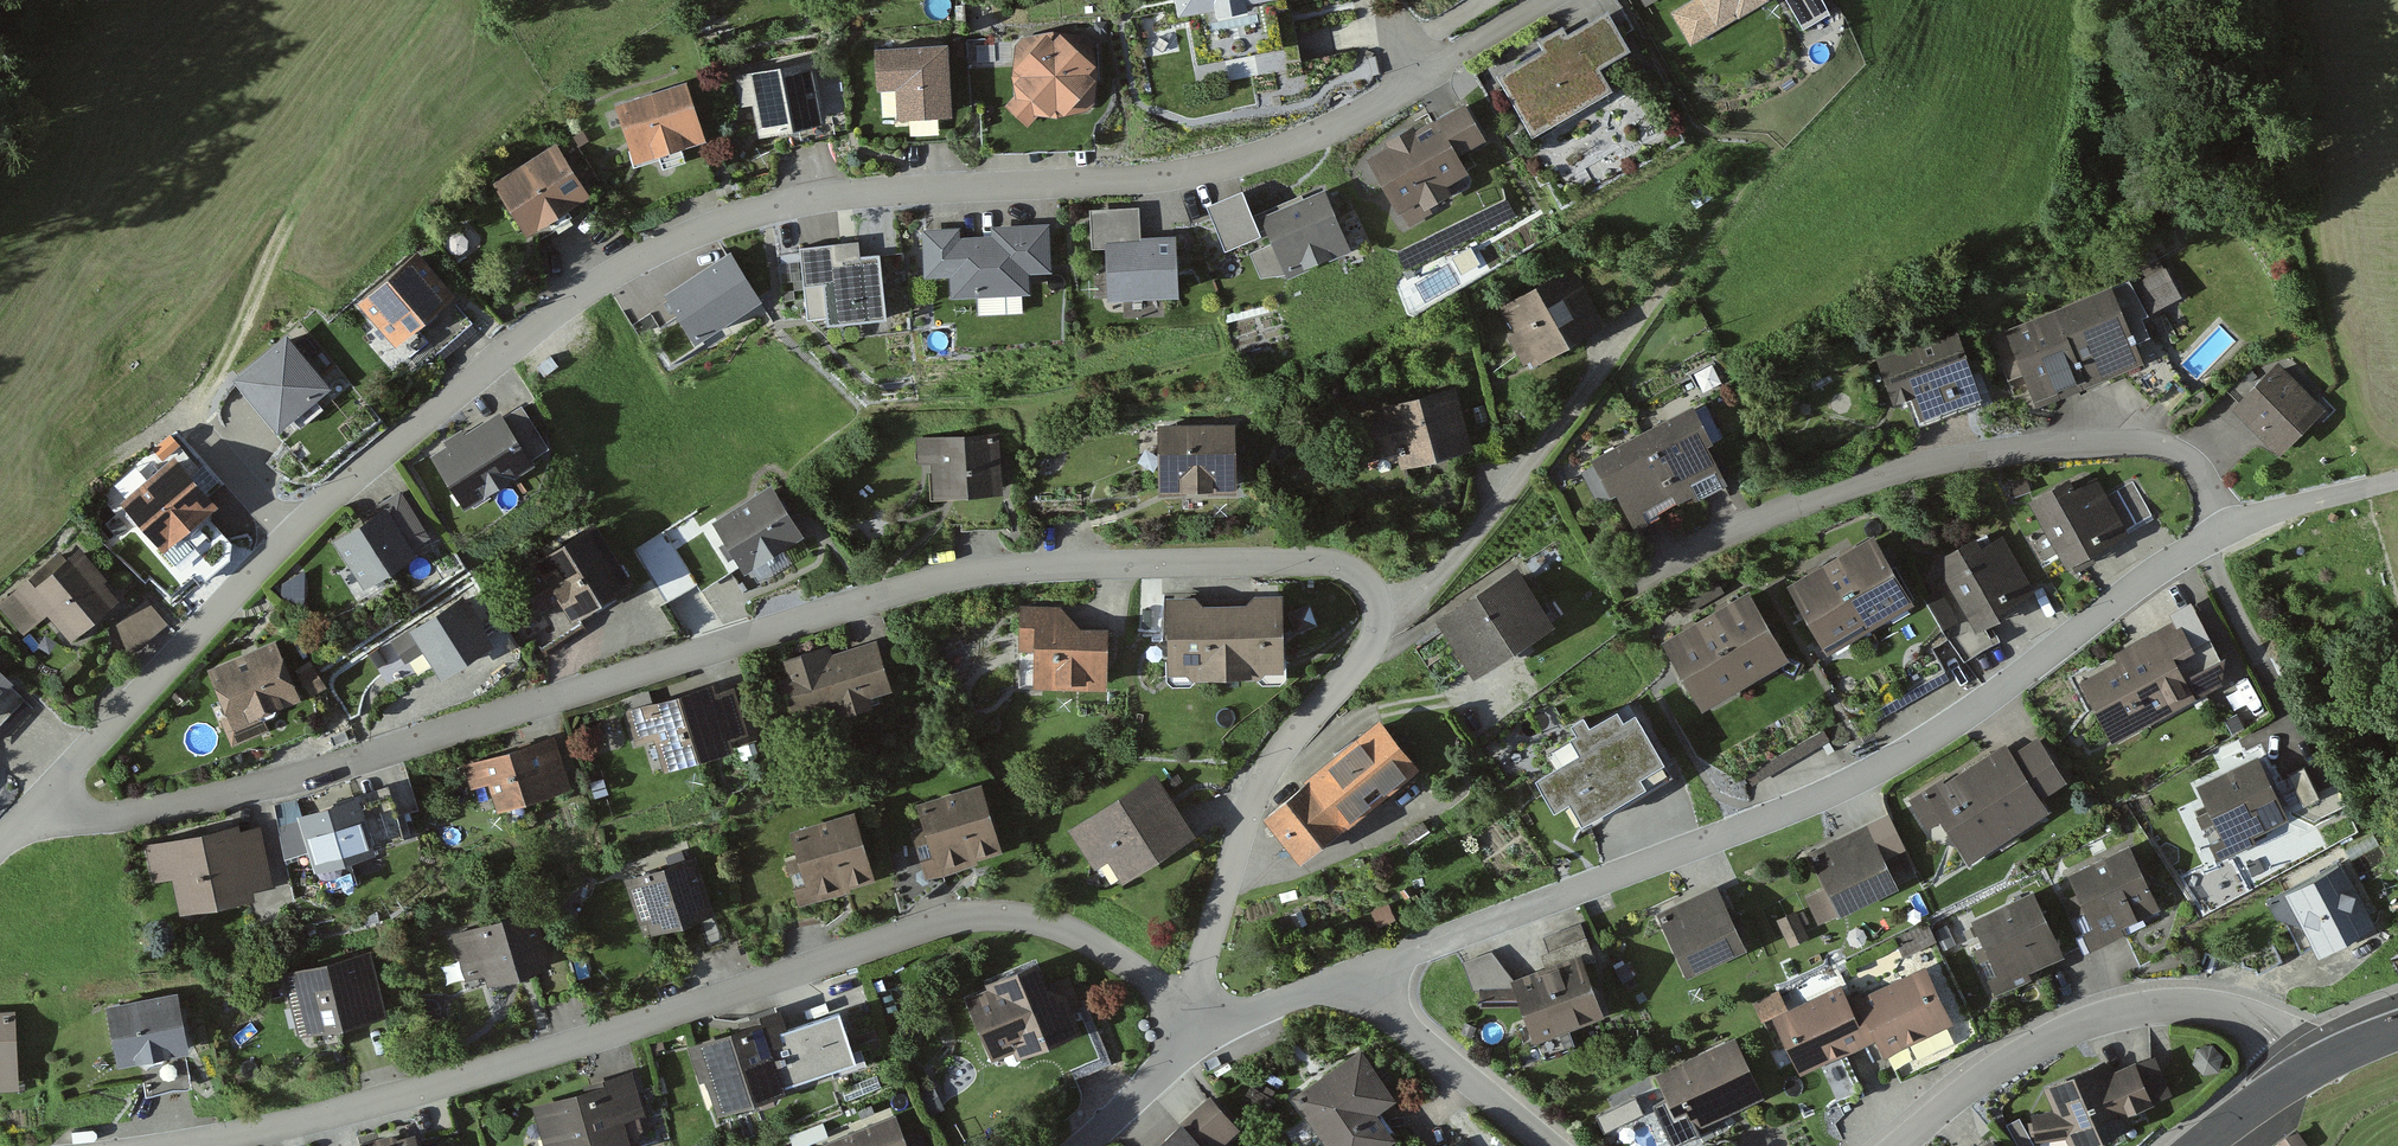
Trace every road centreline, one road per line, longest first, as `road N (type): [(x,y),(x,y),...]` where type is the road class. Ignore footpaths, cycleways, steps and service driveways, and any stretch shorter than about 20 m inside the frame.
road 1 (residential): [(33,816),(317,503),(588,293),(698,232),(813,195),(1209,174),(1380,109),(1561,0)]
road 2 (residential): [(33,816),(198,806),(451,739),(931,578),(985,568),(1331,563),(1362,573),(1380,593),(1386,616)]
road 3 (residential): [(1197,1008),(1058,924),(970,913),(890,932),(556,1051),(180,1145)]
road 4 (residential): [(1347,977),(1885,771),(2236,528)]
road 5 (residential): [(2236,528),(2196,466),(2174,450),(2101,443),(1973,455),(1802,499),(1633,582)]
road 6 (track): [(196,430),(205,394),(299,199),(436,0)]
road 7 (residential): [(1898,1145),(1997,1065),(2065,1025),(2136,1004),(2232,1010),(2277,1038),(2302,1074)]
road 8 (residential): [(1386,616),(1374,644),(1273,761),(1197,1008)]
road 9 (residential): [(1386,616),(1416,598),(1657,302)]
road 10 (residential): [(1347,977),(1552,1145)]
road 11 (residential): [(1077,1145),(1212,1031)]
road 12 (unclassified): [(2236,528),(2397,484)]
road 13 (residential): [(1212,1031),(1347,977)]
road 14 (tertiary): [(2200,1145),(2302,1074)]

